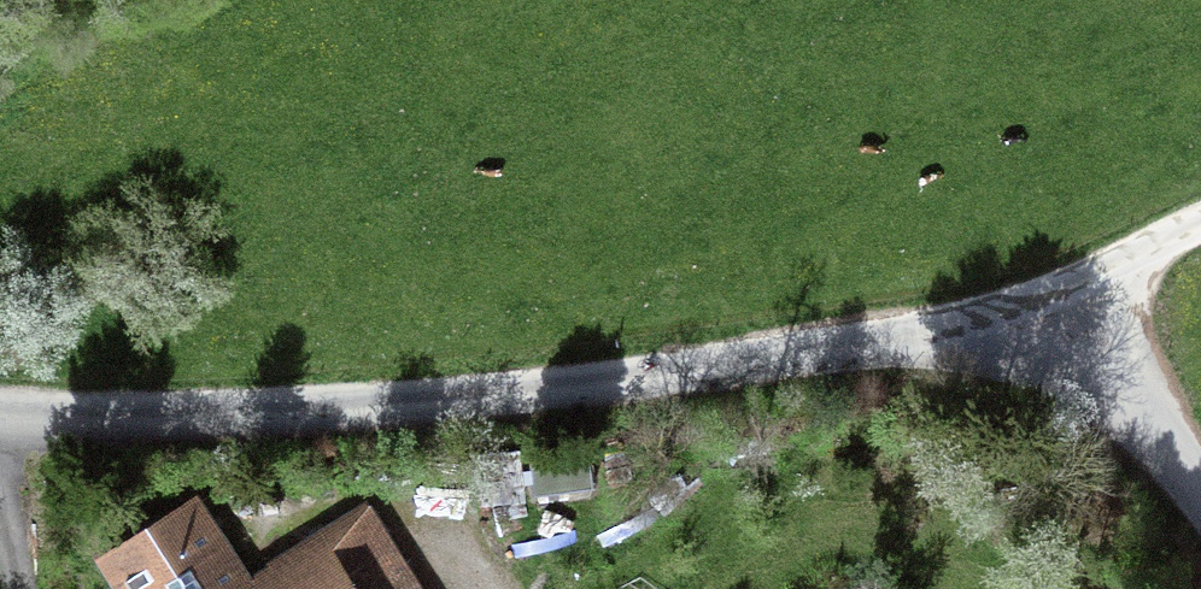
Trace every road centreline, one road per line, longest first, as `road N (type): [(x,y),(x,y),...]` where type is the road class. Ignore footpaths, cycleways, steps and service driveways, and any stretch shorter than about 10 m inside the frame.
road 1 (unclassified): [(0,422),(406,399),(953,341),(1039,353),(1096,380),(1136,411),(1200,494)]
road 2 (track): [(1200,220),(1157,245),(1039,353)]

